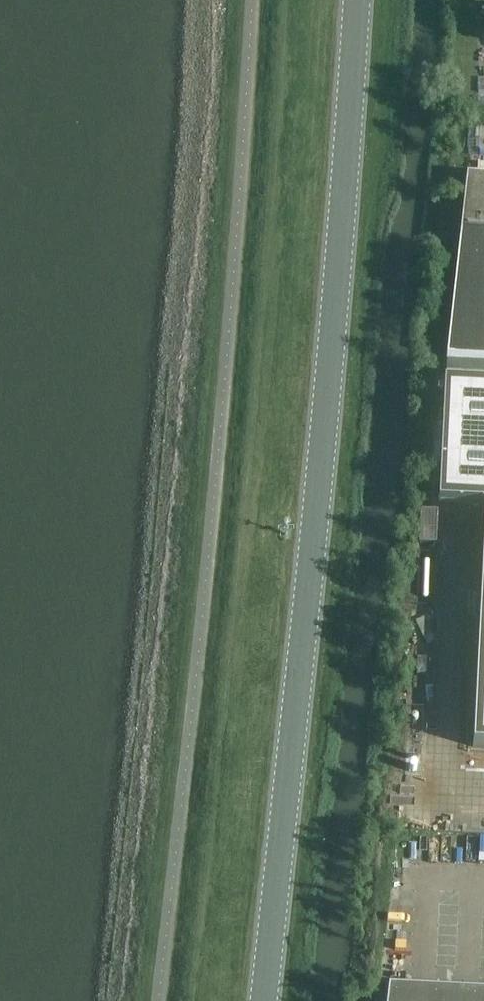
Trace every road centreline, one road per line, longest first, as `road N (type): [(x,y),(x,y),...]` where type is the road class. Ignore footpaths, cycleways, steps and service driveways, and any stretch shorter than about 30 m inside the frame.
road 1 (tertiary): [(251,1000),(333,385),(359,0)]

